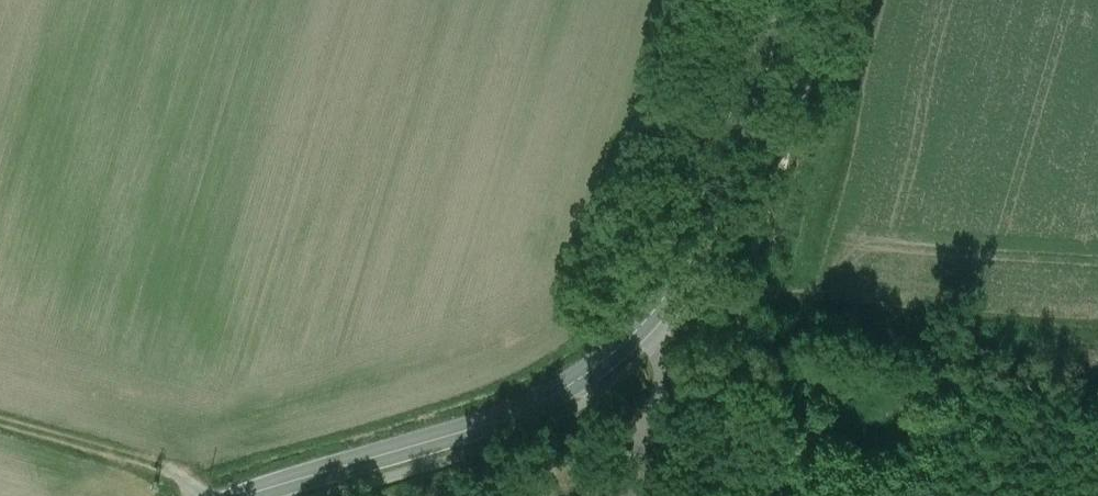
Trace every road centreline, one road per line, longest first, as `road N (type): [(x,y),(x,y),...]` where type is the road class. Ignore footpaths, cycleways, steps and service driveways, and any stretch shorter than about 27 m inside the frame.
road 1 (secondary): [(784,0),(725,207),(648,318),(588,376),(519,414),(250,495)]
road 2 (track): [(900,303),(710,293),(677,281)]
road 3 (track): [(207,495),(172,469),(0,419)]

